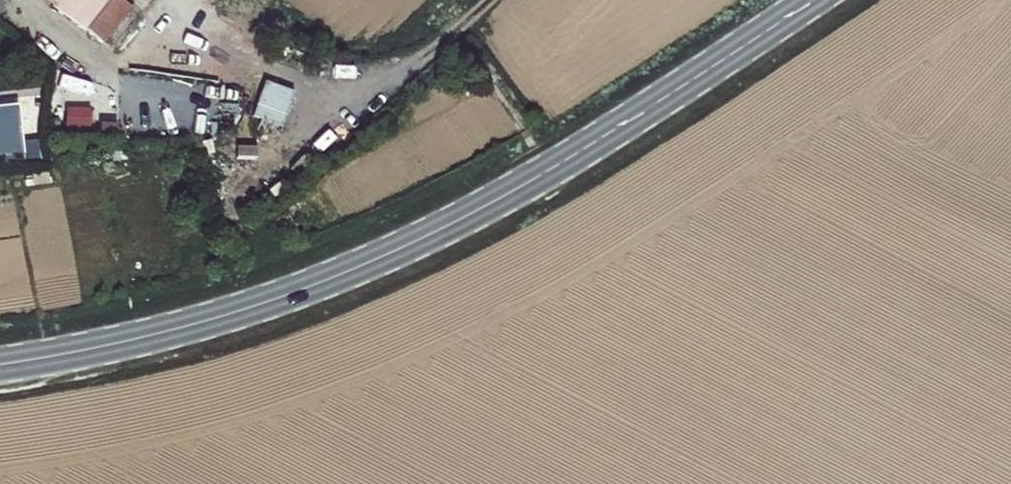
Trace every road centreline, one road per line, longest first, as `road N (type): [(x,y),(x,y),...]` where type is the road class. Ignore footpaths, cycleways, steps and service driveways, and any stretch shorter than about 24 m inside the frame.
road 1 (secondary): [(813,0),(598,141),(362,266),(226,316),(0,365)]

